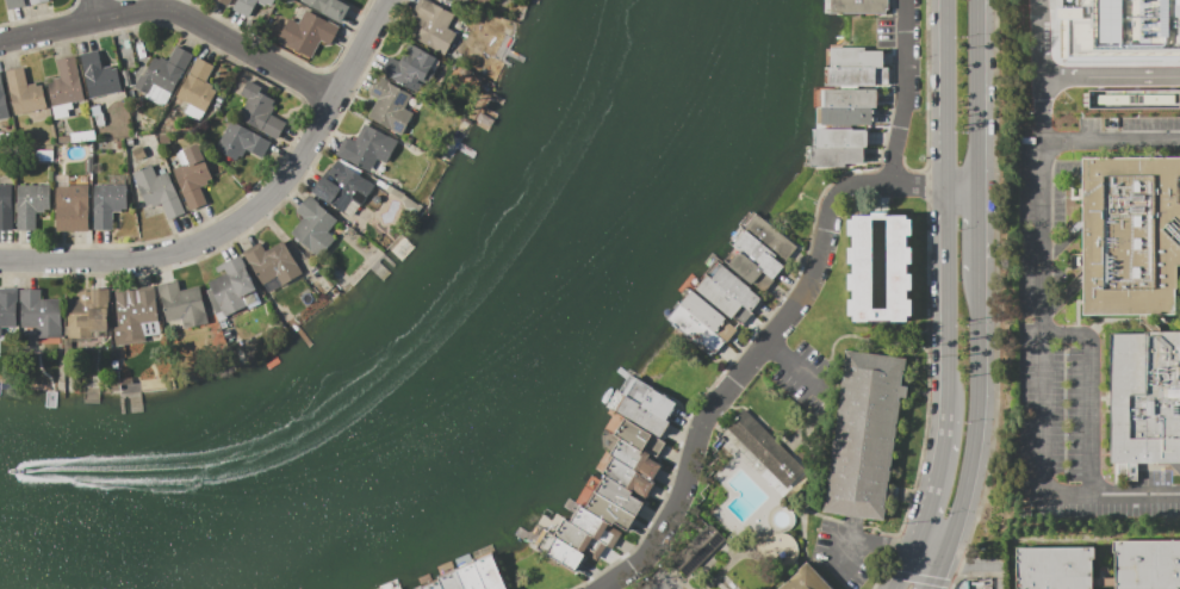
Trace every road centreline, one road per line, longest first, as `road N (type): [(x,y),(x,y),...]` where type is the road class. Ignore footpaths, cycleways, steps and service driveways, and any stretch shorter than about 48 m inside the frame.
road 1 (residential): [(902,0),(902,91),(889,184),(843,188),(832,200),(808,279),(700,426),(653,546),(601,588)]
road 2 (residential): [(0,261),(139,259),(229,229),(294,168),(386,0)]
road 3 (secondary): [(948,0),(948,424)]
road 4 (residential): [(0,42),(160,10),(334,99)]
road 5 (secondary): [(948,557),(976,430),(979,269)]
road 6 (secondary): [(979,185),(977,0)]
road 7 (secondary): [(948,424),(919,546)]

